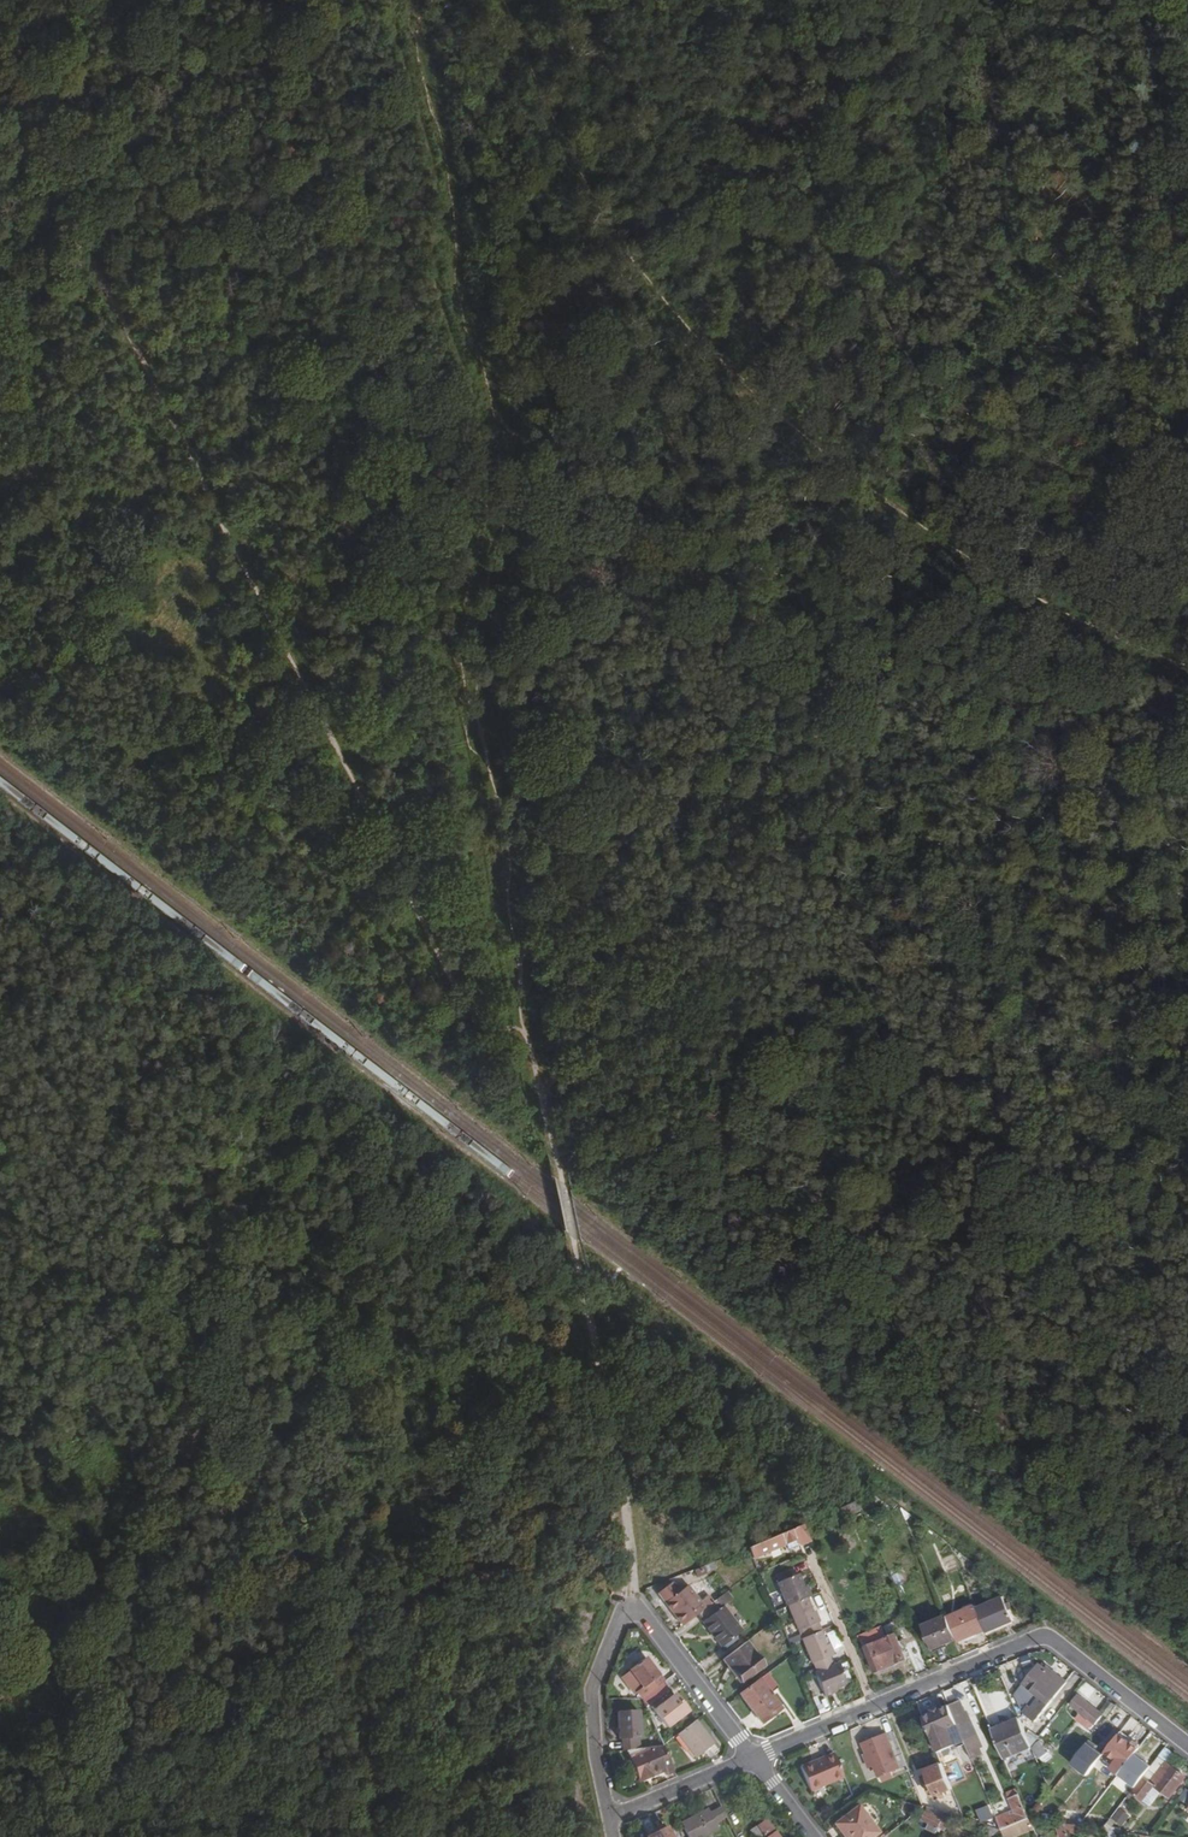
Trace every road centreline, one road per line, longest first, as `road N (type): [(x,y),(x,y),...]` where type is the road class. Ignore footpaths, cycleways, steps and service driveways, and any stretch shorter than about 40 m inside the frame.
road 1 (track): [(526,1021),(629,1497),(635,1607)]
road 2 (residential): [(1187,1745),(1041,1636),(753,1758)]
road 3 (residential): [(611,1816),(593,1688),(626,1610),(641,1610),(753,1758)]
road 4 (residential): [(753,1758),(611,1816)]

